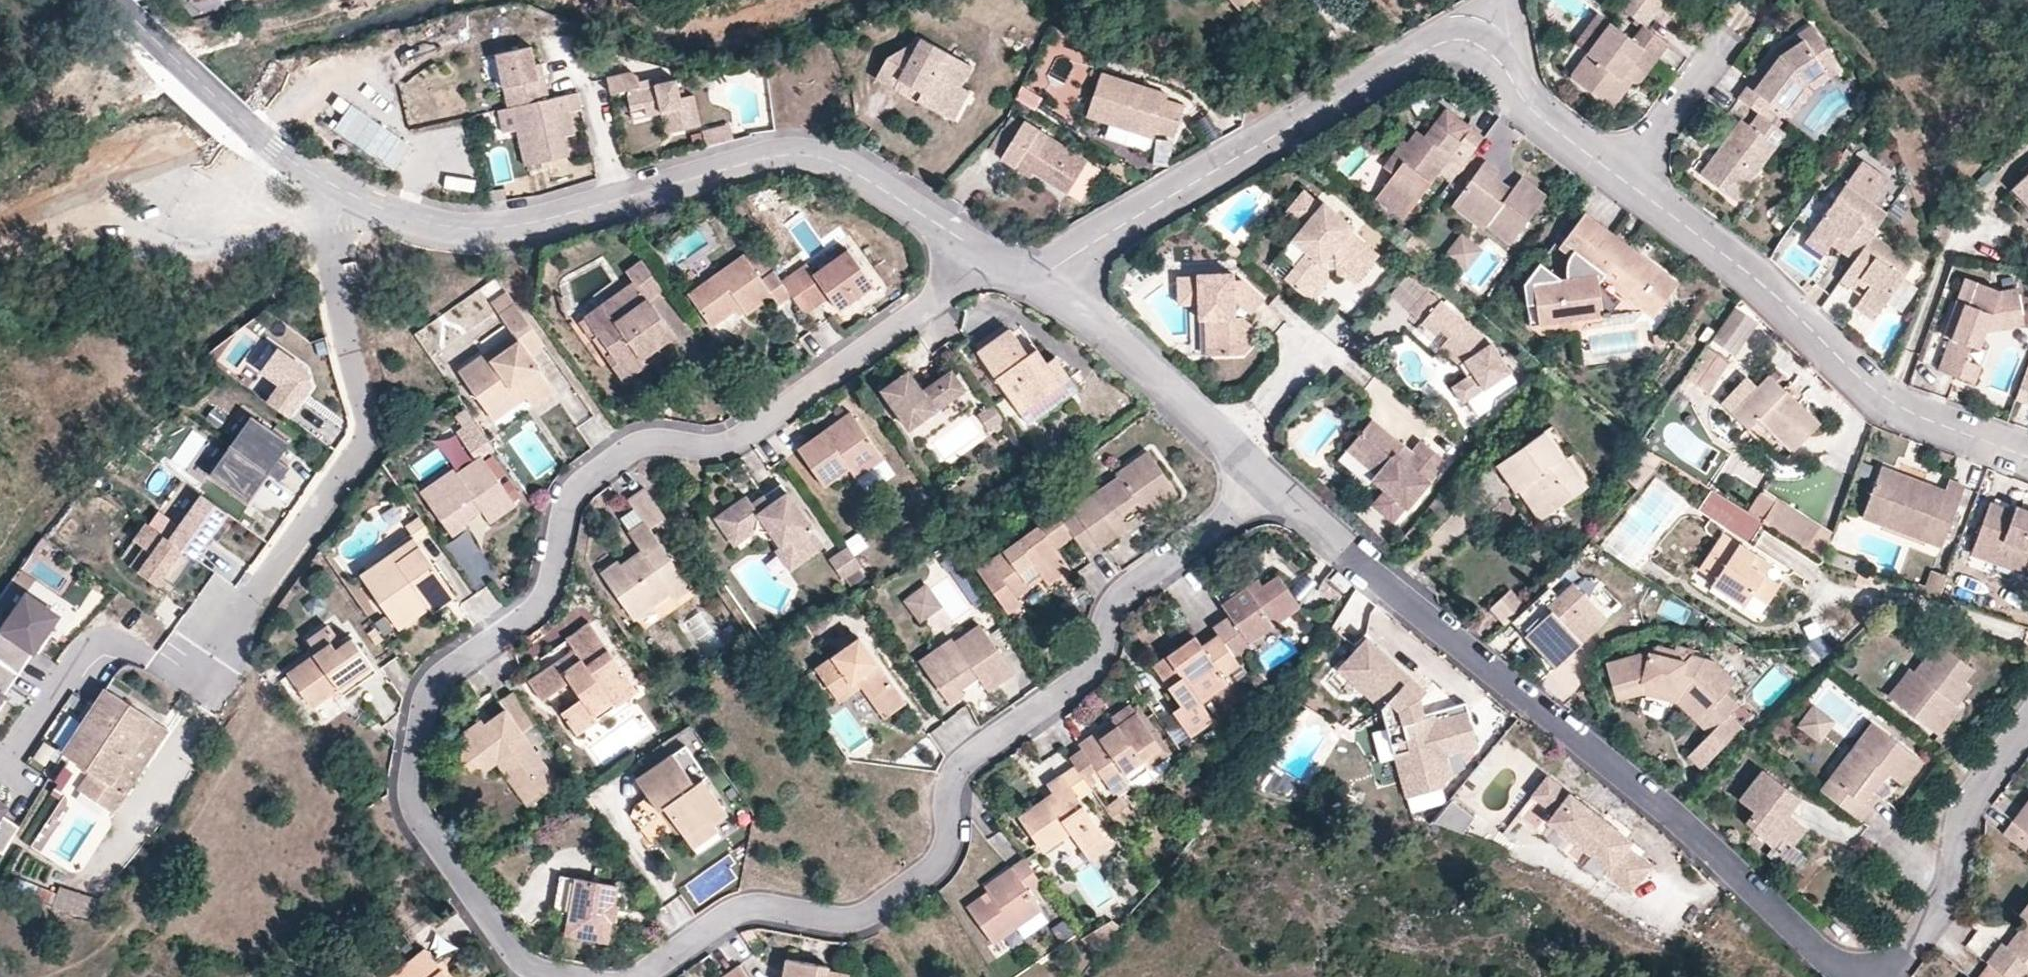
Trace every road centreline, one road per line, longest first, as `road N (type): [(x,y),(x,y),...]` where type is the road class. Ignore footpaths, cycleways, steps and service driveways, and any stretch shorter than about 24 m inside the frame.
road 1 (residential): [(985,254),(741,440),(704,450),(654,441),(576,489),(533,612),(429,696),(408,790),(517,959),(554,976)]
road 2 (residential): [(985,254),(857,174),(803,156),(774,155),(531,223),(433,224),(336,185),(274,147),(117,0)]
road 3 (residential): [(642,976),(733,911),(766,906),(854,918),(943,860),(956,767),(1088,670),(1108,612),(1132,582),(1269,479)]
road 4 (residential): [(1856,976),(1533,714),(1269,479)]
road 5 (residential): [(1481,47),(1452,37),(1352,88),(1034,281)]
road 6 (residential): [(2027,456),(1910,416),(1870,390),(1754,276),(1619,176)]
road 7 (residential): [(1269,479),(1104,328),(1034,281)]
road 8 (residential): [(2027,725),(1946,855),(1929,926),(1881,976)]
road 9 (residential): [(1619,176),(1528,106),(1481,47)]
road 10 (residential): [(1619,176),(1724,36)]

